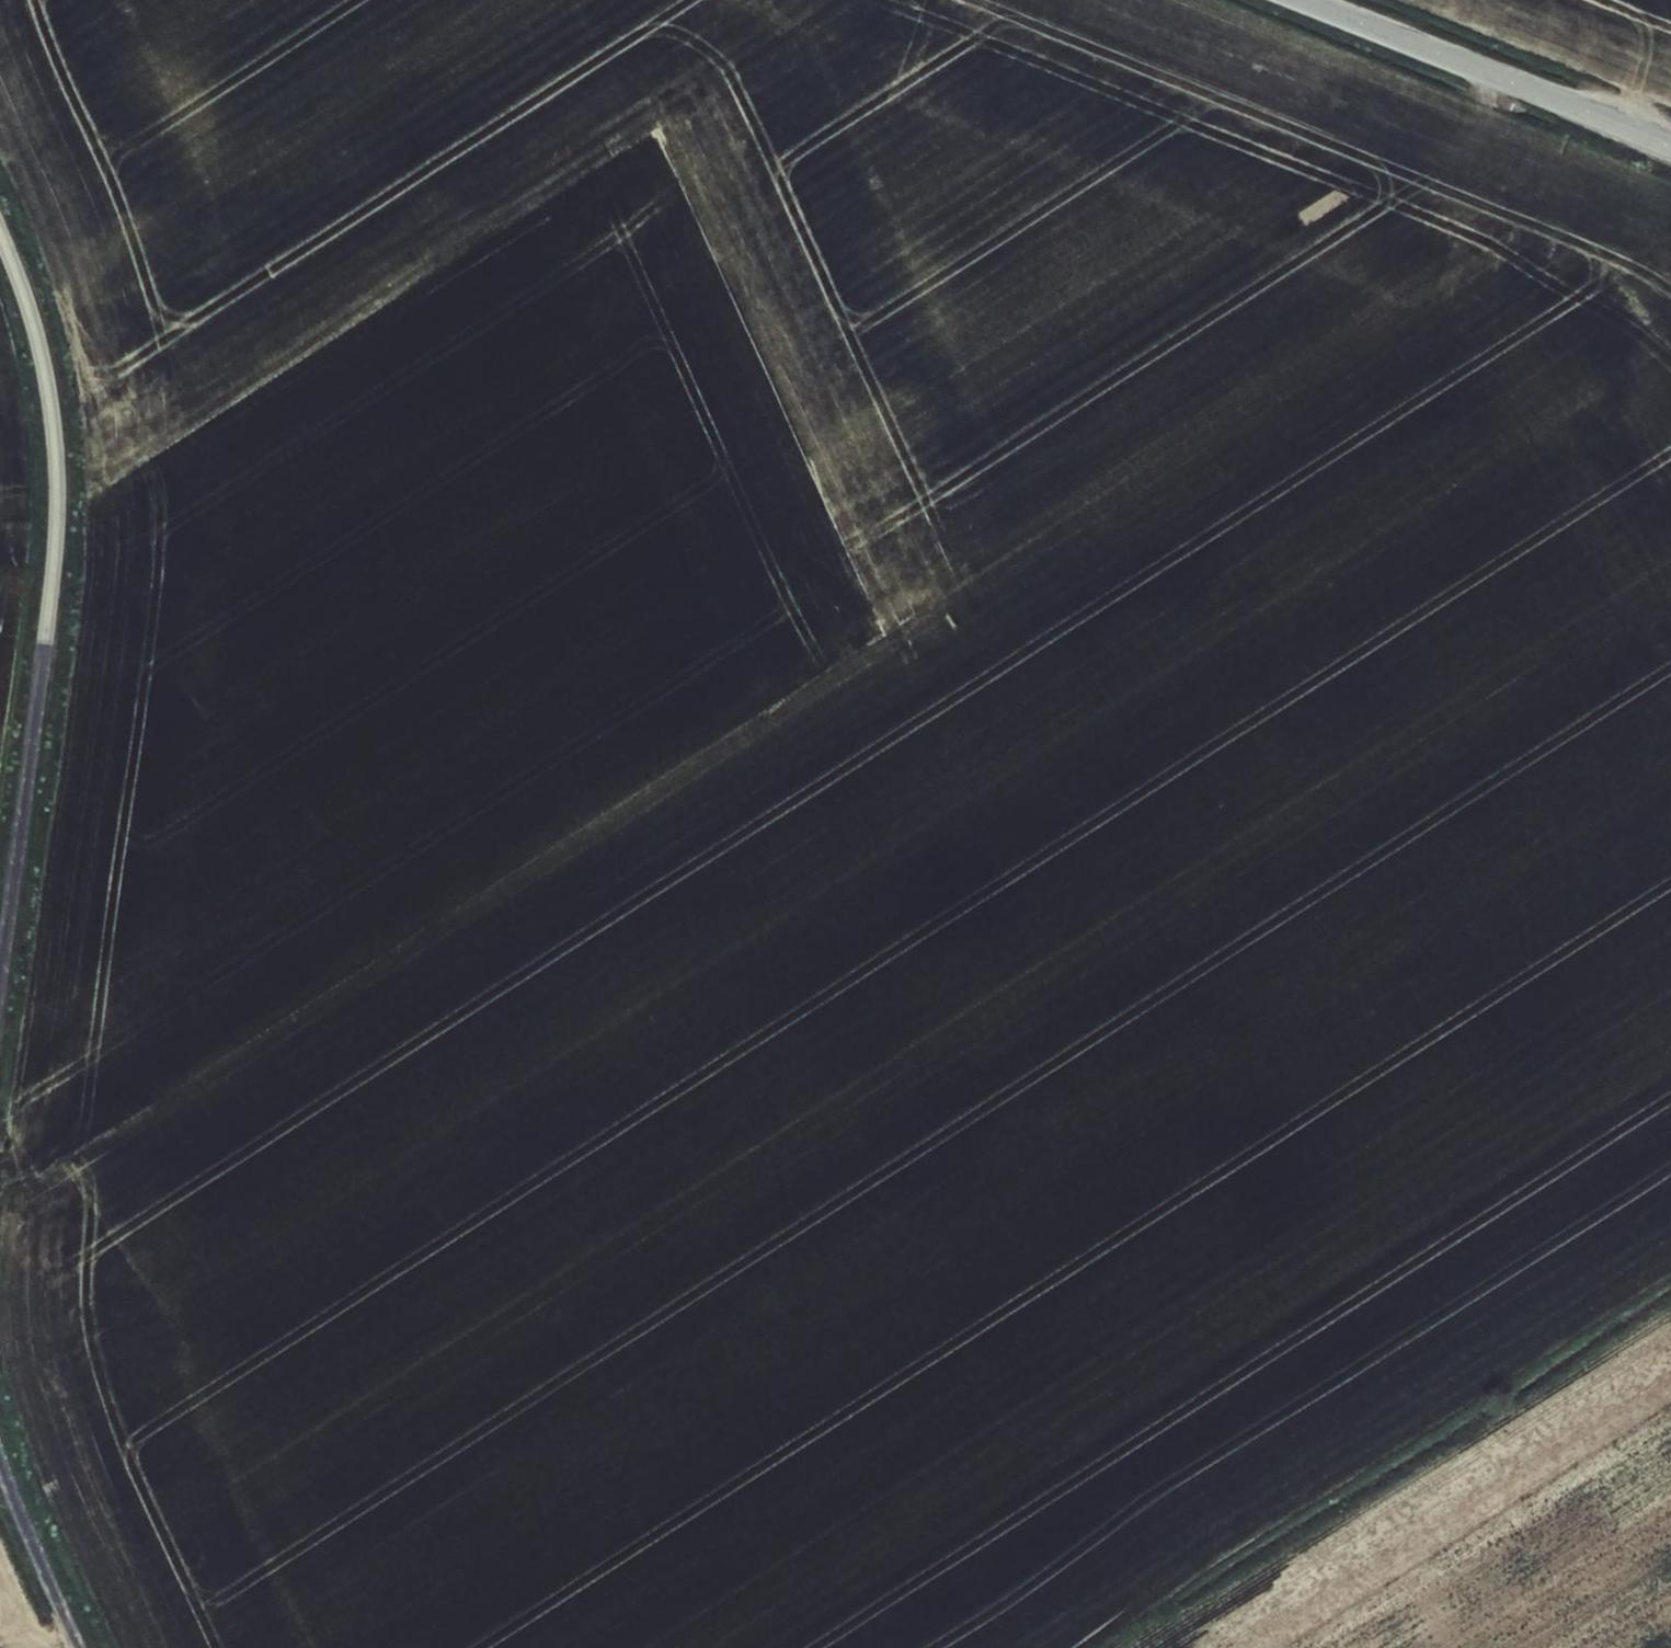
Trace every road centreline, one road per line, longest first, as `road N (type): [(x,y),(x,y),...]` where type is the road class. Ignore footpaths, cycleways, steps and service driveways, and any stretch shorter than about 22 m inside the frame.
road 1 (unclassified): [(0,977),(56,488),(41,351),(0,232)]
road 2 (tertiary): [(1303,0),(1670,145)]
road 3 (unclassified): [(80,1647),(0,1459)]

